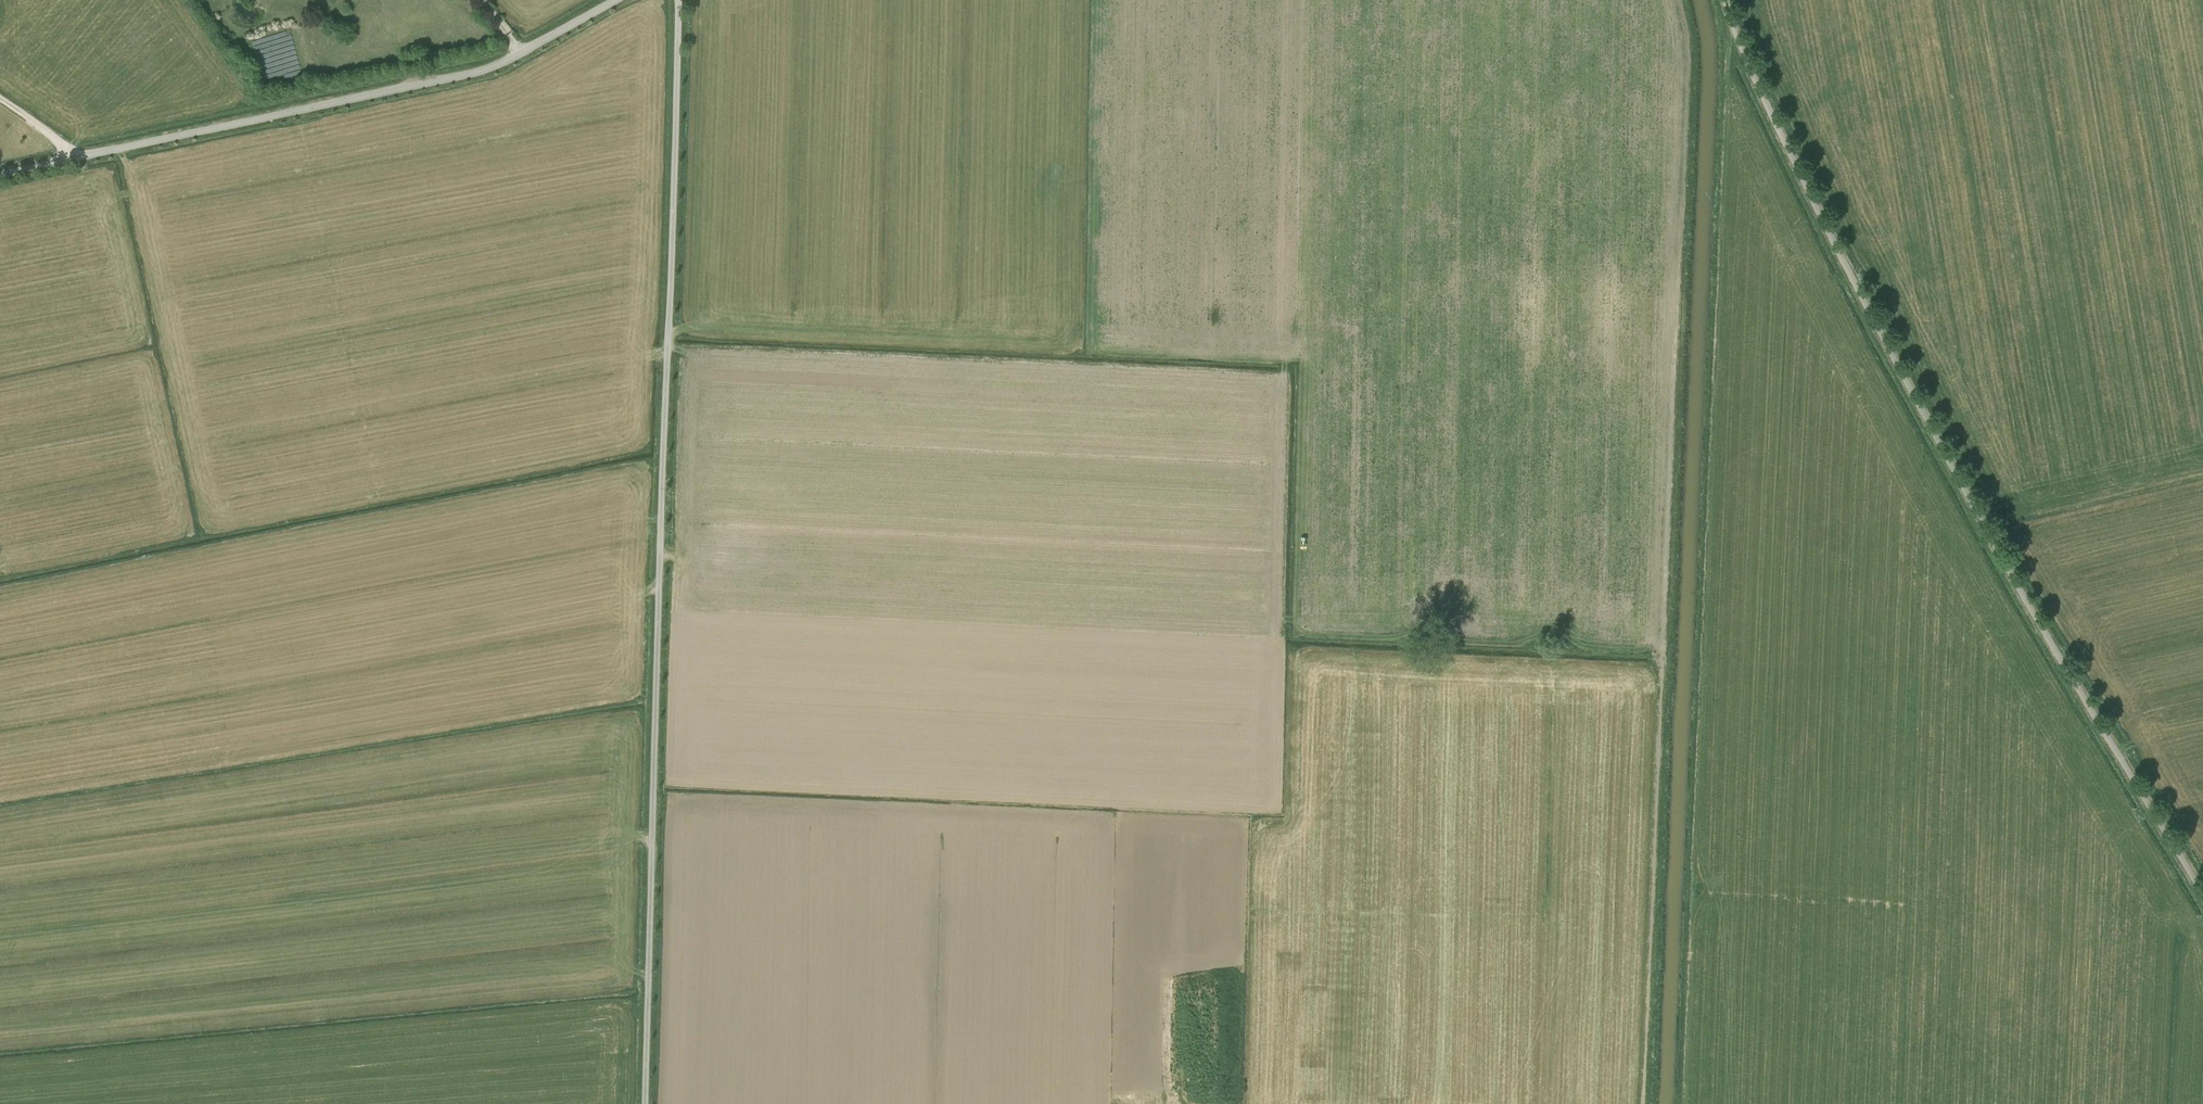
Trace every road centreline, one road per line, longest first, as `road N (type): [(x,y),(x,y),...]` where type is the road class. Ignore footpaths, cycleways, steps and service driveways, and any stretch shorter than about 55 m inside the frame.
road 1 (unclassified): [(646,1103),(679,0)]
road 2 (unclassified): [(2202,893),(2067,668),(1855,278),(1740,48),(1727,0)]
road 3 (unclassified): [(617,0),(494,66),(0,172)]

